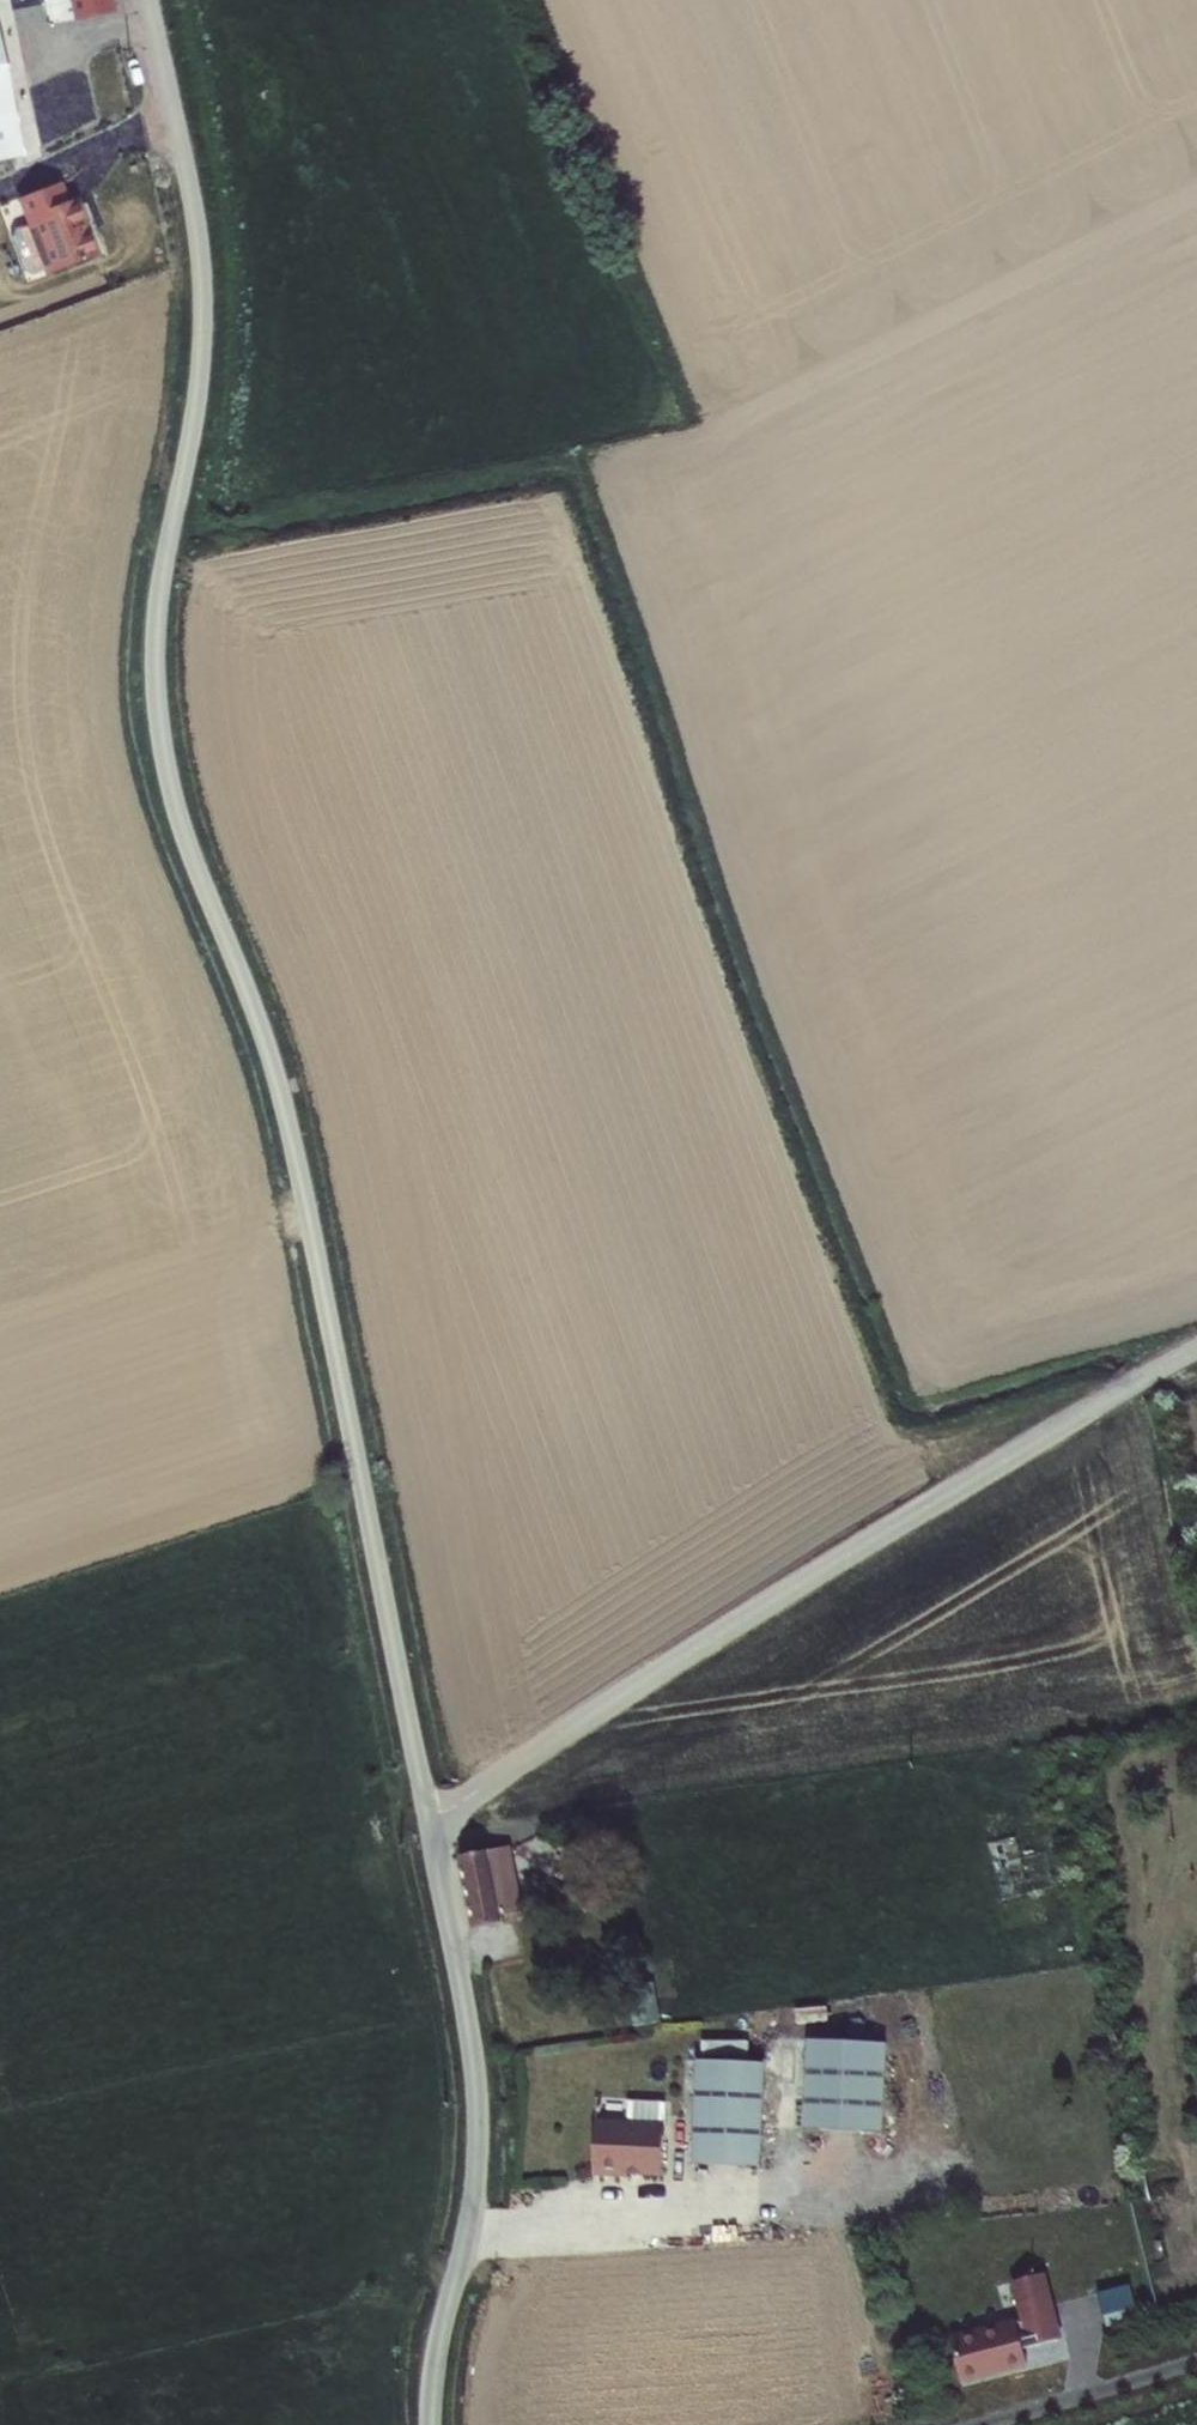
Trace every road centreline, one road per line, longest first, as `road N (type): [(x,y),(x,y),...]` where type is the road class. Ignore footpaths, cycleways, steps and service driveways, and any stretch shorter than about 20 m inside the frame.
road 1 (unclassified): [(431,1822),(279,1081),(181,823),(160,725),(161,586),(195,420),(204,314),(192,197),(150,0)]
road 2 (unclassified): [(431,1822),(737,1623),(1196,1346)]
road 3 (unclassified): [(430,2424),(435,2355),(469,2222),(481,2119),(431,1822)]

